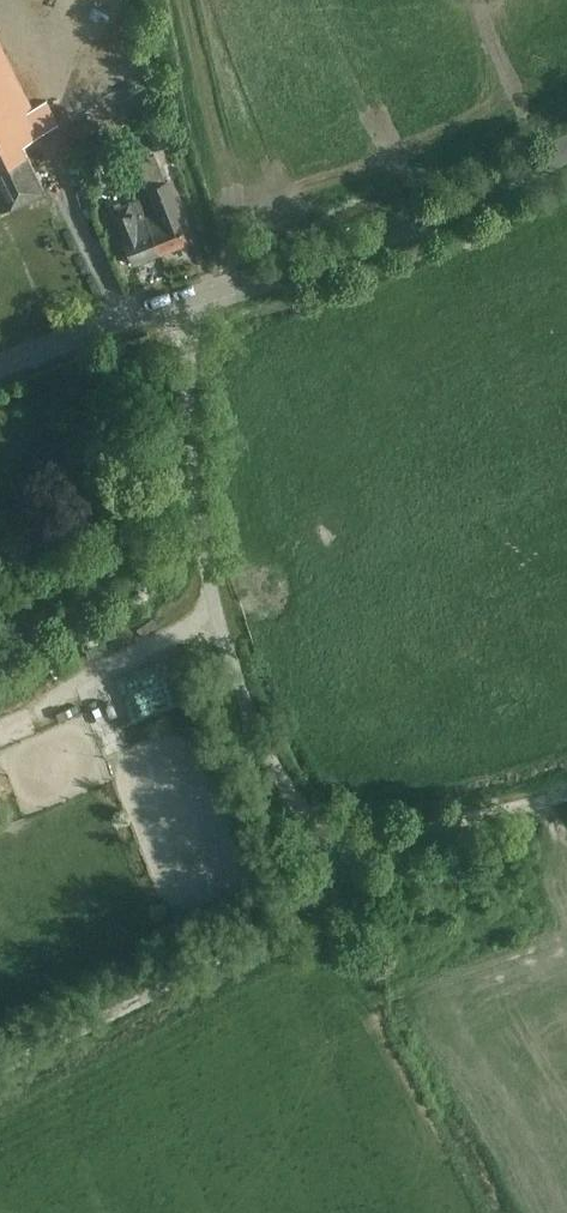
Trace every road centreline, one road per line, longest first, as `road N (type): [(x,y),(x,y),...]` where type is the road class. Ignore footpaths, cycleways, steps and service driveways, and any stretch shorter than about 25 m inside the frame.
road 1 (residential): [(0,1067),(279,936),(315,904),(344,840),(312,823),(293,795),(257,728),(215,604),(198,488),(189,303)]
road 2 (residential): [(189,303),(566,149)]
road 3 (track): [(344,840),(566,795)]
road 4 (residential): [(0,366),(189,303)]

